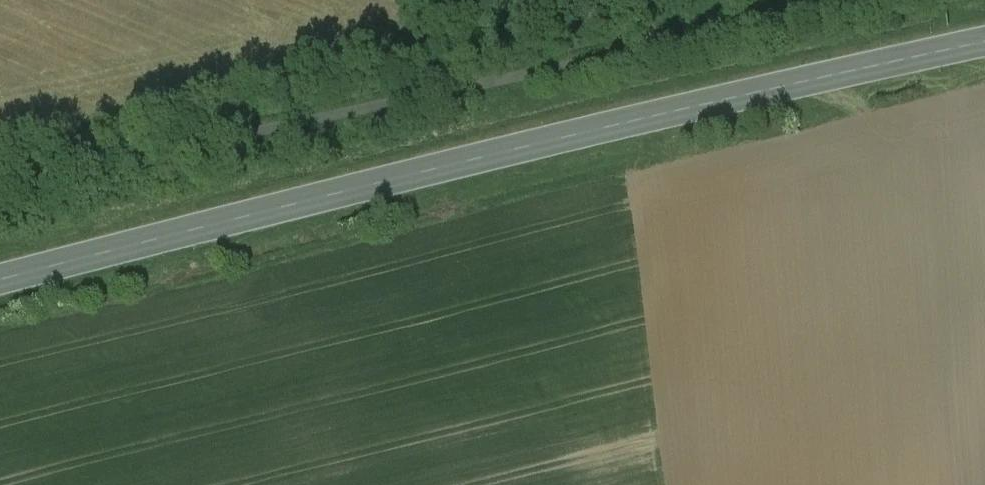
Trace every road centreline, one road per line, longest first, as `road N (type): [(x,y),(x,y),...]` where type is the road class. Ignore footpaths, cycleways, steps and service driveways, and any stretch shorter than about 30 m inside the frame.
road 1 (primary): [(984,46),(524,147),(0,280)]
road 2 (unclassified): [(661,48),(0,195)]
road 3 (unclassified): [(867,0),(661,48)]

